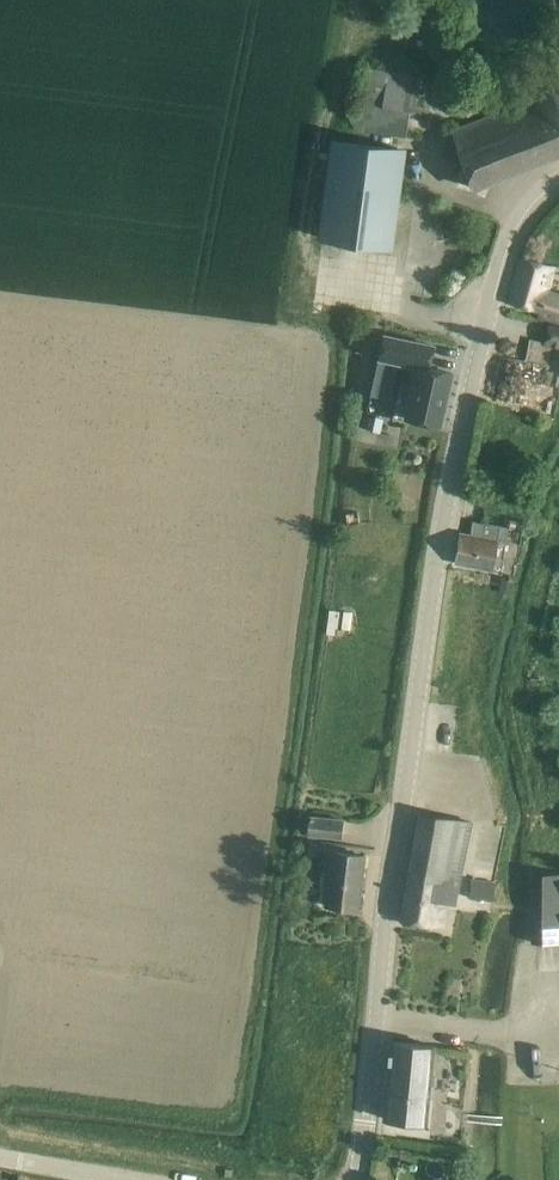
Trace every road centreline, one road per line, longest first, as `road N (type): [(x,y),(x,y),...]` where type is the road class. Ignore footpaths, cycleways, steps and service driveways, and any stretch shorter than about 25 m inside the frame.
road 1 (tertiary): [(353,1179),(402,773),(471,381),(522,209),(558,185)]
road 2 (unclassified): [(130,1179),(0,1157)]

